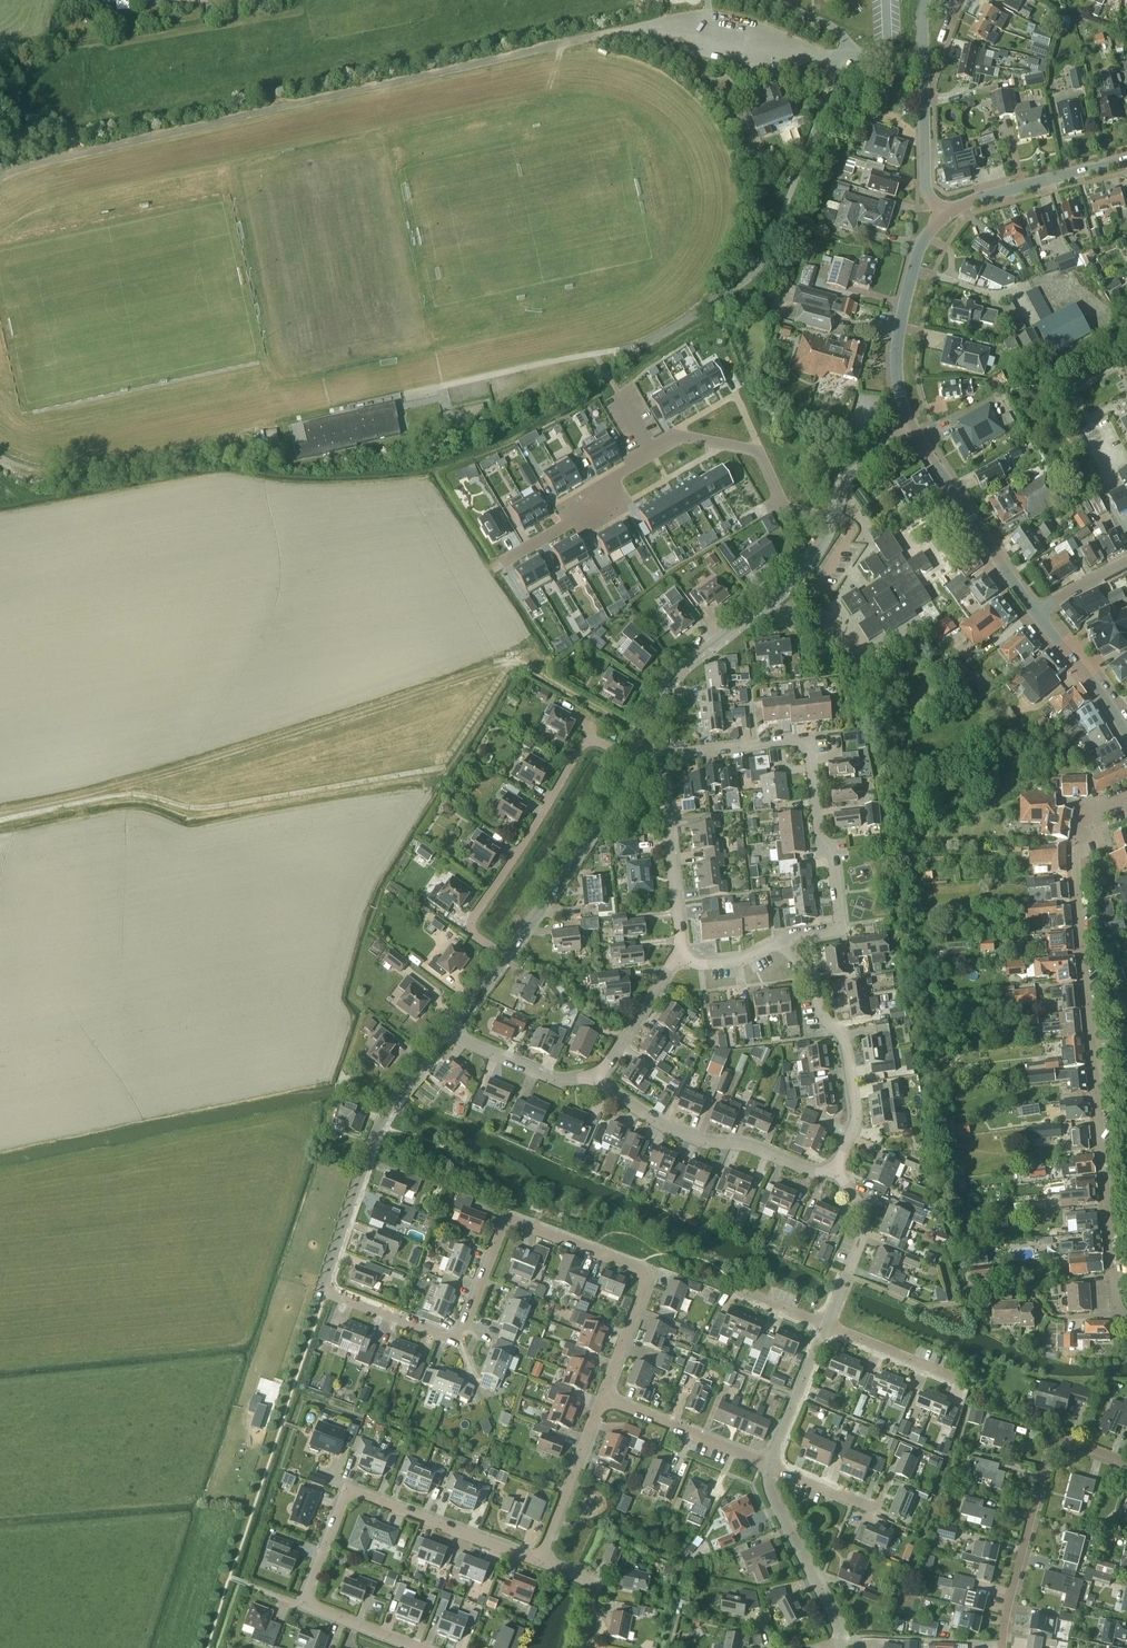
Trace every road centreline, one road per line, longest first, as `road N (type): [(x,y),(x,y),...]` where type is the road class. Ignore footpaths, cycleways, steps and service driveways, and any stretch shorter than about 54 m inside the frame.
road 1 (residential): [(603,1397),(643,1286),(634,1266),(508,1222),(465,1324),(451,1337),(322,1290),(386,1111),(448,1034)]
road 2 (track): [(0,821),(118,796),(211,810),(443,768),(509,665),(533,670),(642,735)]
road 3 (residential): [(1126,1319),(1114,1297),(1075,856)]
road 4 (residential): [(500,563),(597,506),(619,471),(682,436),(758,451),(784,508),(832,518)]
road 5 (residential): [(785,939),(840,929),(808,739),(659,756)]
road 6 (track): [(322,1290),(201,1647)]
road 7 (residential): [(540,1562),(348,1490),(305,1601)]
road 8 (residential): [(633,757),(593,741),(577,752),(473,916),(475,935),(505,958)]
road 9 (residential): [(642,735),(675,675),(785,588),(817,552),(832,518)]
road 10 (residential): [(1126,1462),(1069,1441),(1051,1449),(1003,1647)]
road 11 (residential): [(836,1169),(802,1168),(663,1126),(591,1074)]
road 12 (residential): [(836,1169),(857,1117),(848,1056),(785,939)]
road 13 (residential): [(505,958),(633,757)]
road 14 (tertiary): [(912,427),(898,368),(900,319),(918,250),(944,215)]
road 15 (tertiary): [(1033,611),(912,427)]
road 16 (residential): [(841,1647),(835,1618),(770,1496),(770,1464)]
road 17 (residential): [(659,756),(678,953)]
road 18 (tertiary): [(944,215),(977,199),(1126,159)]
road 19 (residential): [(770,1464),(603,1397)]
road 20 (residential): [(540,1562),(603,1397)]
road 21 (residential): [(827,1325),(864,1220),(836,1169)]
road 22 (unclassified): [(923,59),(848,52),(834,28),(778,0)]
road 23 (residential): [(944,215),(926,186),(923,59)]
road 24 (residential): [(591,1074),(556,1081),(448,1034)]
road 25 (tertiary): [(1126,733),(1033,611)]
road 26 (residential): [(678,953),(608,1062),(591,1074)]
road 27 (residential): [(770,1464),(827,1325)]
road 28 (residential): [(961,1380),(827,1325)]
road 29 (residential): [(887,1485),(876,1510),(770,1464)]
road 30 (residential): [(832,518),(848,467),(912,427)]
road 31 (residential): [(423,1647),(305,1601)]

